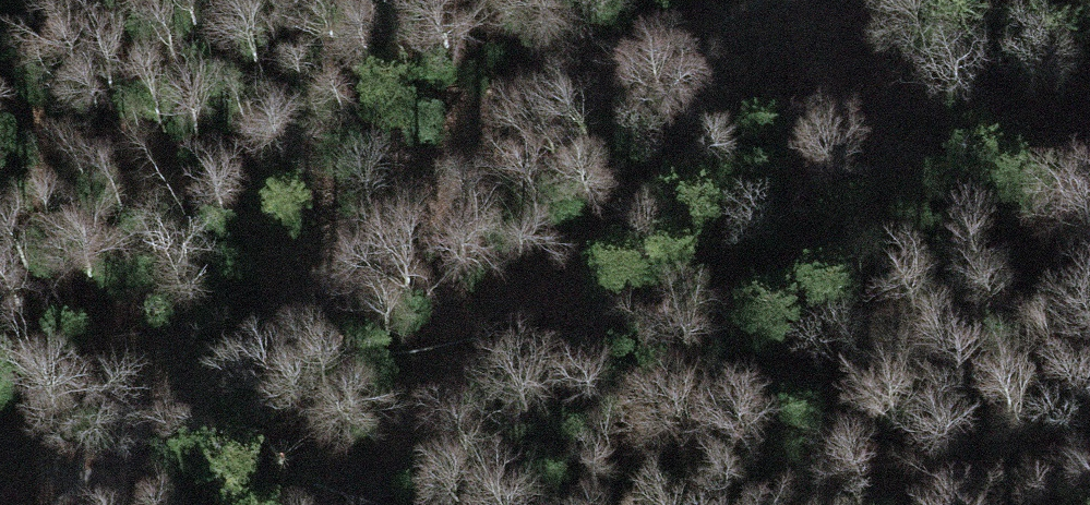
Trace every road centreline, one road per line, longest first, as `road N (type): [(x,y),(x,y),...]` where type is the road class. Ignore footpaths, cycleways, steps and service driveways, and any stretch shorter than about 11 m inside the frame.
road 1 (track): [(55,504),(184,392),(450,203),(794,0)]
road 2 (track): [(345,504),(444,392),(779,80),(803,0)]
road 3 (track): [(1089,171),(1003,163),(906,130),(847,95),(808,0)]

